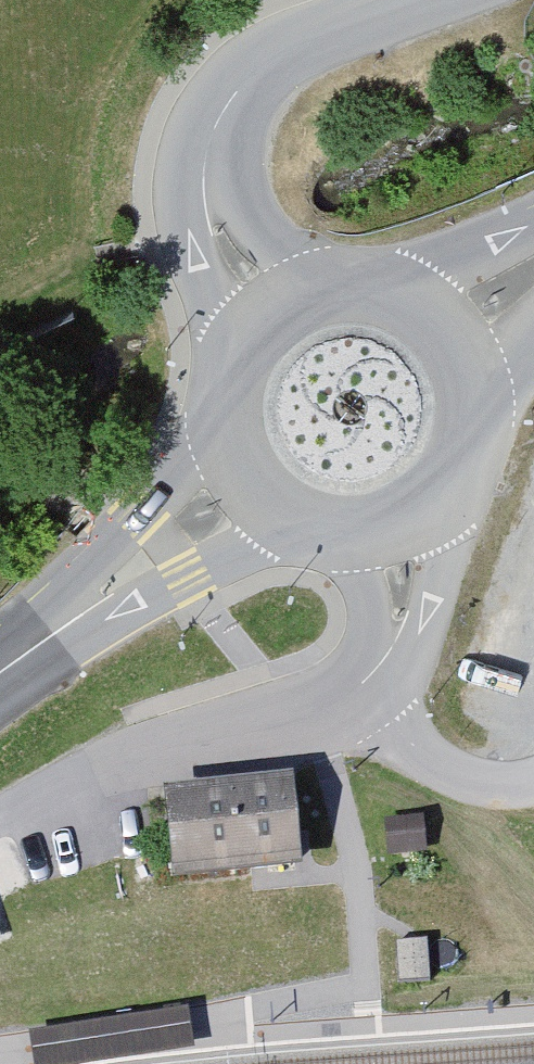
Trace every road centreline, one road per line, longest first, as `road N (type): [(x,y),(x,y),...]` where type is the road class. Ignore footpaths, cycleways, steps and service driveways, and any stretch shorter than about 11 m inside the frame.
road 1 (residential): [(383,659),(338,699),(150,747),(0,816)]
road 2 (residential): [(417,0),(334,32),(249,79),(210,131),(205,188)]
road 3 (secondary): [(224,418),(197,466),(70,623)]
road 4 (secondary): [(70,623),(157,578),(307,529)]
road 5 (residential): [(383,659),(421,598),(461,472)]
road 6 (residential): [(205,188),(234,361)]
road 7 (residential): [(334,286),(240,238),(205,188)]
road 8 (secondary): [(533,241),(444,275),(378,288)]
road 9 (secondary): [(476,401),(466,359),(441,323),(378,288)]
road 10 (secondary): [(336,536),(408,523),(461,472)]
road 11 (secondary): [(224,418),(249,486),(307,529)]
road 12 (residential): [(336,536),(380,596),(383,659)]
road 13 (secondary): [(334,286),(269,315),(234,361)]

